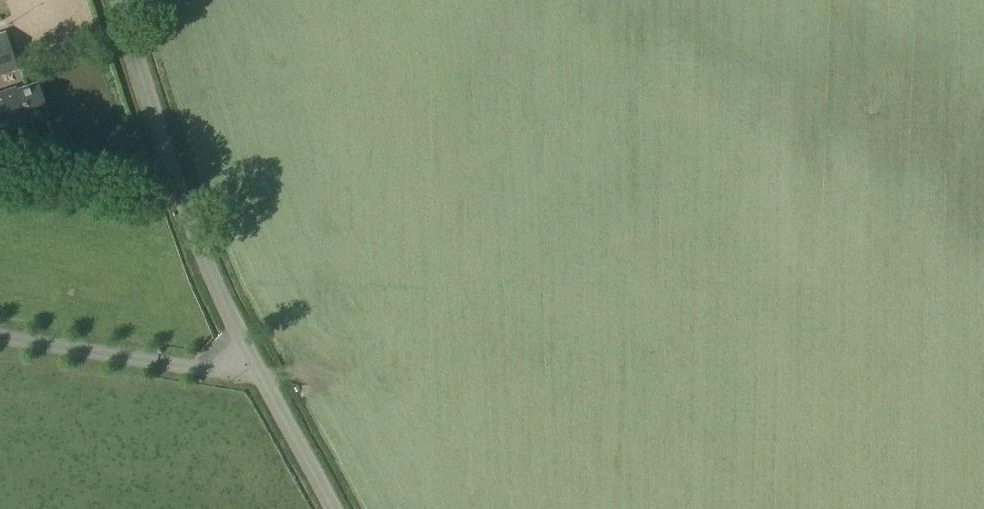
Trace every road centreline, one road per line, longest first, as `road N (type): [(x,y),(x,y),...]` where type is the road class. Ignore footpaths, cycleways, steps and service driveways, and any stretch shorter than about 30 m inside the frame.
road 1 (unclassified): [(331,508),(193,246),(113,0)]

